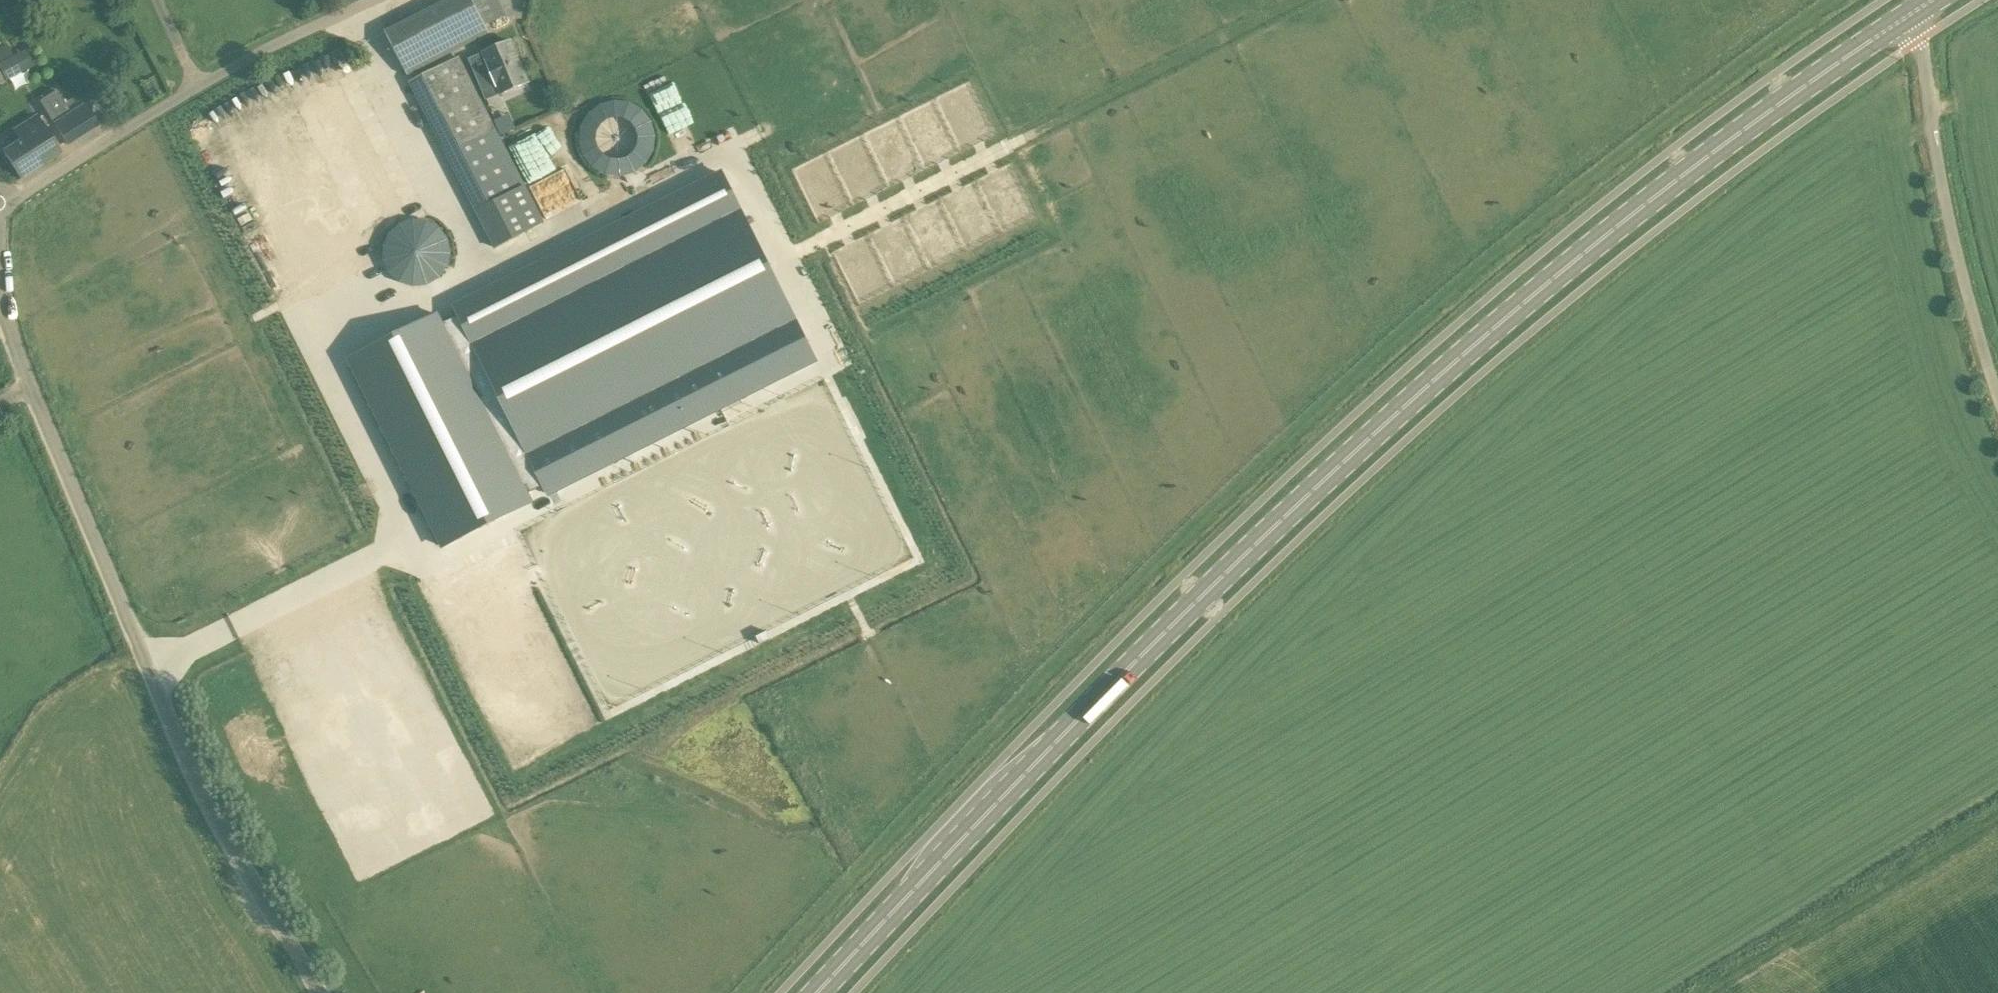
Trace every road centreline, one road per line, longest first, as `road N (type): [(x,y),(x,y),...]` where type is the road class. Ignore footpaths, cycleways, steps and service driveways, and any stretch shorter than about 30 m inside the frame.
road 1 (primary): [(819,992),(1172,620),(1467,344),(1684,171),(1919,7)]
road 2 (unclassified): [(327,992),(188,760),(0,304)]
road 3 (unclassified): [(0,204),(211,78),(372,0)]
road 4 (unclassified): [(1919,7),(1947,221),(1997,392)]

